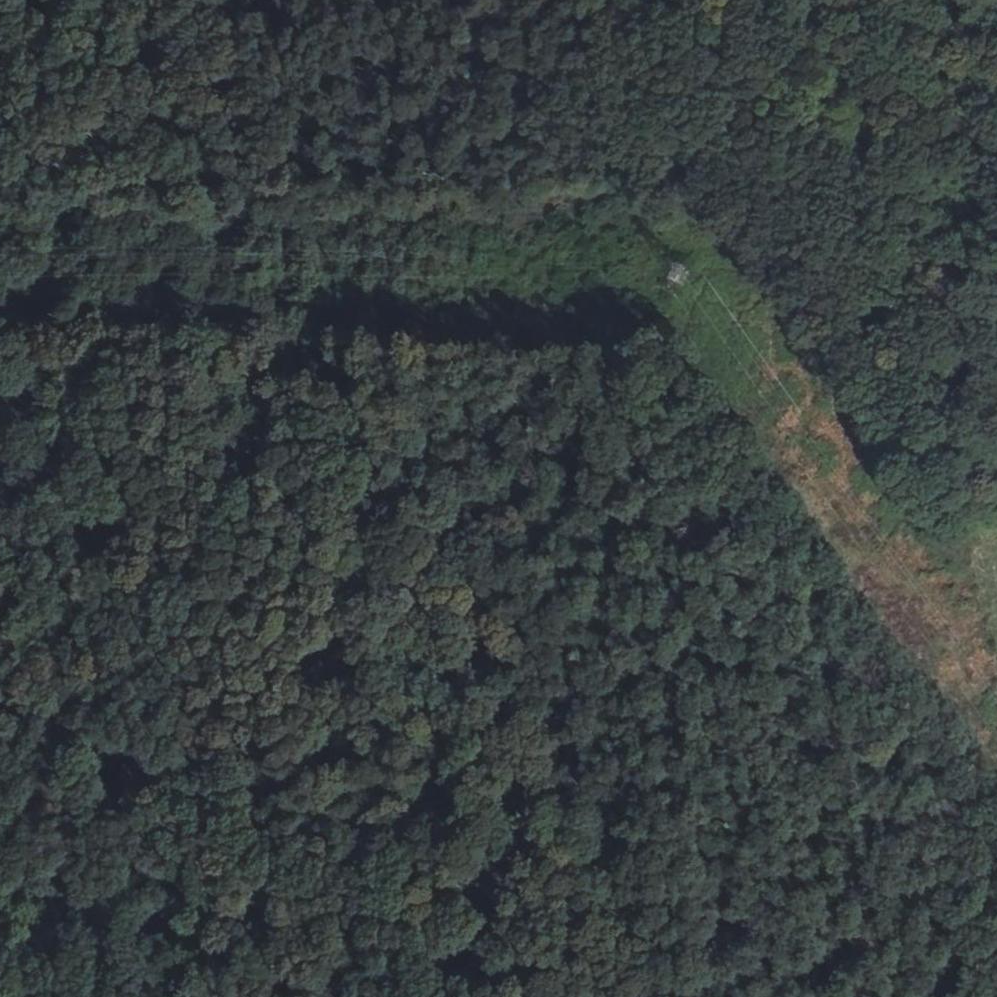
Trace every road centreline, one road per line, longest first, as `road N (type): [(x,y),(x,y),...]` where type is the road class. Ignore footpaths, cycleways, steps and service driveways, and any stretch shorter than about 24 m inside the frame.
road 1 (track): [(996,34),(734,280)]

